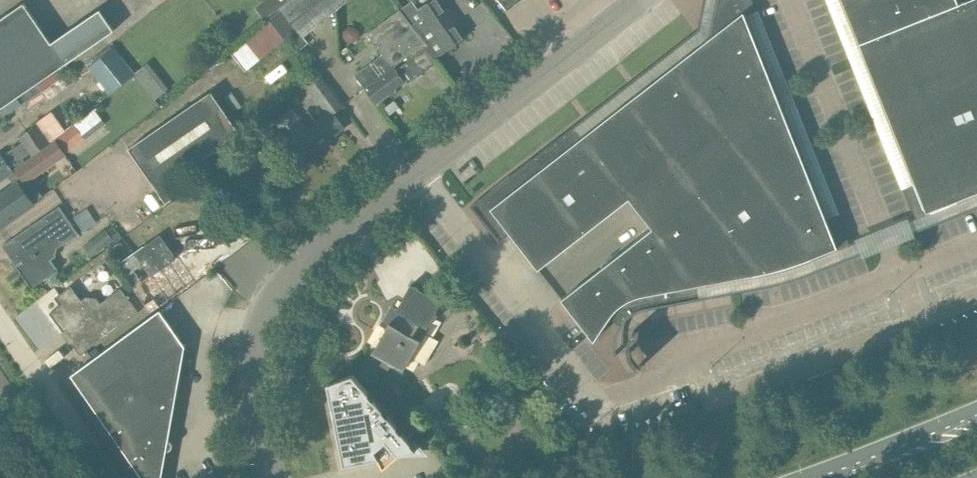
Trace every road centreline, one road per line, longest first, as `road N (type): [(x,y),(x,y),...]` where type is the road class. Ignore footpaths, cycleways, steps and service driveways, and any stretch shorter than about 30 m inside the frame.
road 1 (unclassified): [(271,477),(252,365),(270,296),(292,265),(639,0)]
road 2 (secondary): [(976,408),(795,477)]

